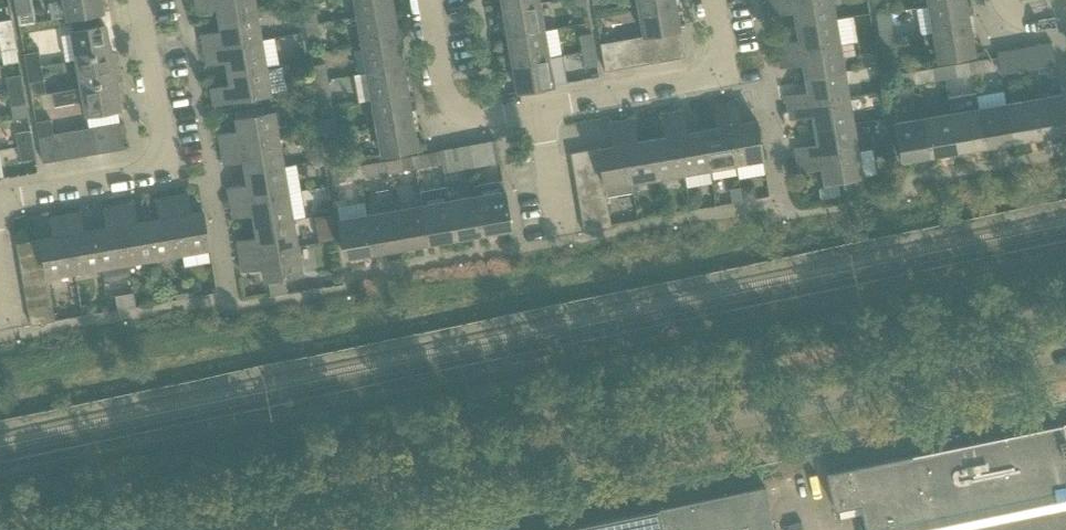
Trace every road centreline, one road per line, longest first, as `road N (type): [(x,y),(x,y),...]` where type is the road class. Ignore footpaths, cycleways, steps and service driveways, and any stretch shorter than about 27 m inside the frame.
road 1 (unclassified): [(127,529),(1065,334)]
road 2 (residential): [(712,0),(726,73),(456,120),(432,0)]
road 3 (residential): [(0,199),(170,170),(139,0)]

